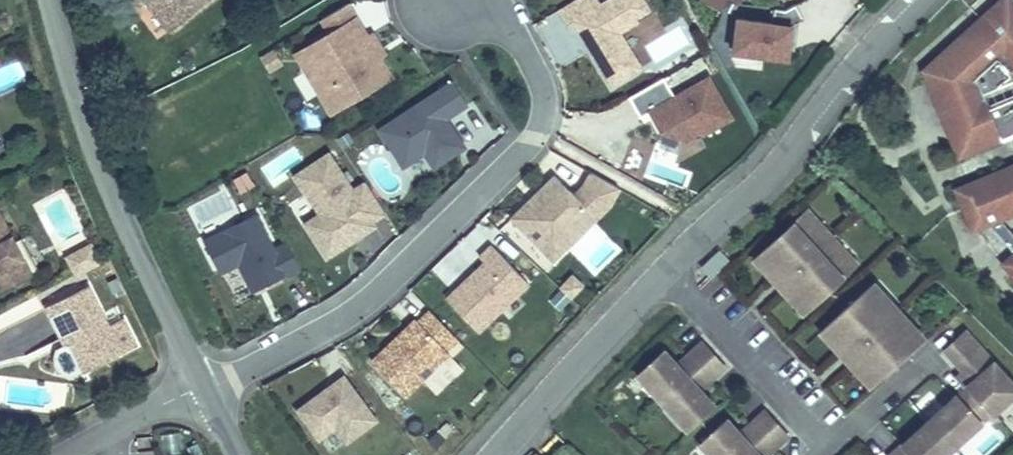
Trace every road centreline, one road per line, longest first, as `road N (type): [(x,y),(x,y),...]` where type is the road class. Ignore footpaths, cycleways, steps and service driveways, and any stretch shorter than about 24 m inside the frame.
road 1 (residential): [(492,454),(652,267),(920,0)]
road 2 (residential): [(202,389),(222,388),(396,288),(537,162),(548,96),(529,48),(470,0)]
road 3 (residential): [(202,389),(66,61),(54,0)]
road 4 (residential): [(202,389),(57,454)]

